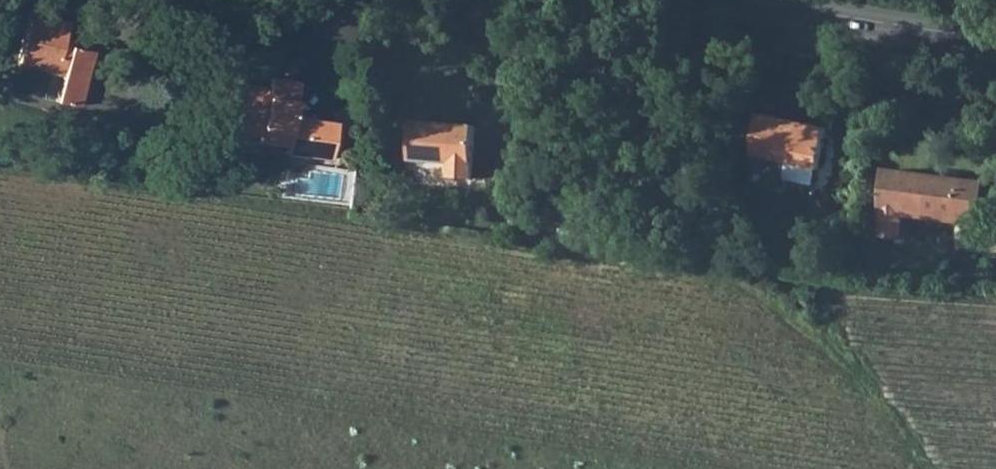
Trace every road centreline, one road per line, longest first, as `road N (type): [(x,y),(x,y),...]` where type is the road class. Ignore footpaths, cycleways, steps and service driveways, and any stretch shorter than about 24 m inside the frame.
road 1 (secondary): [(757,0),(995,37)]

